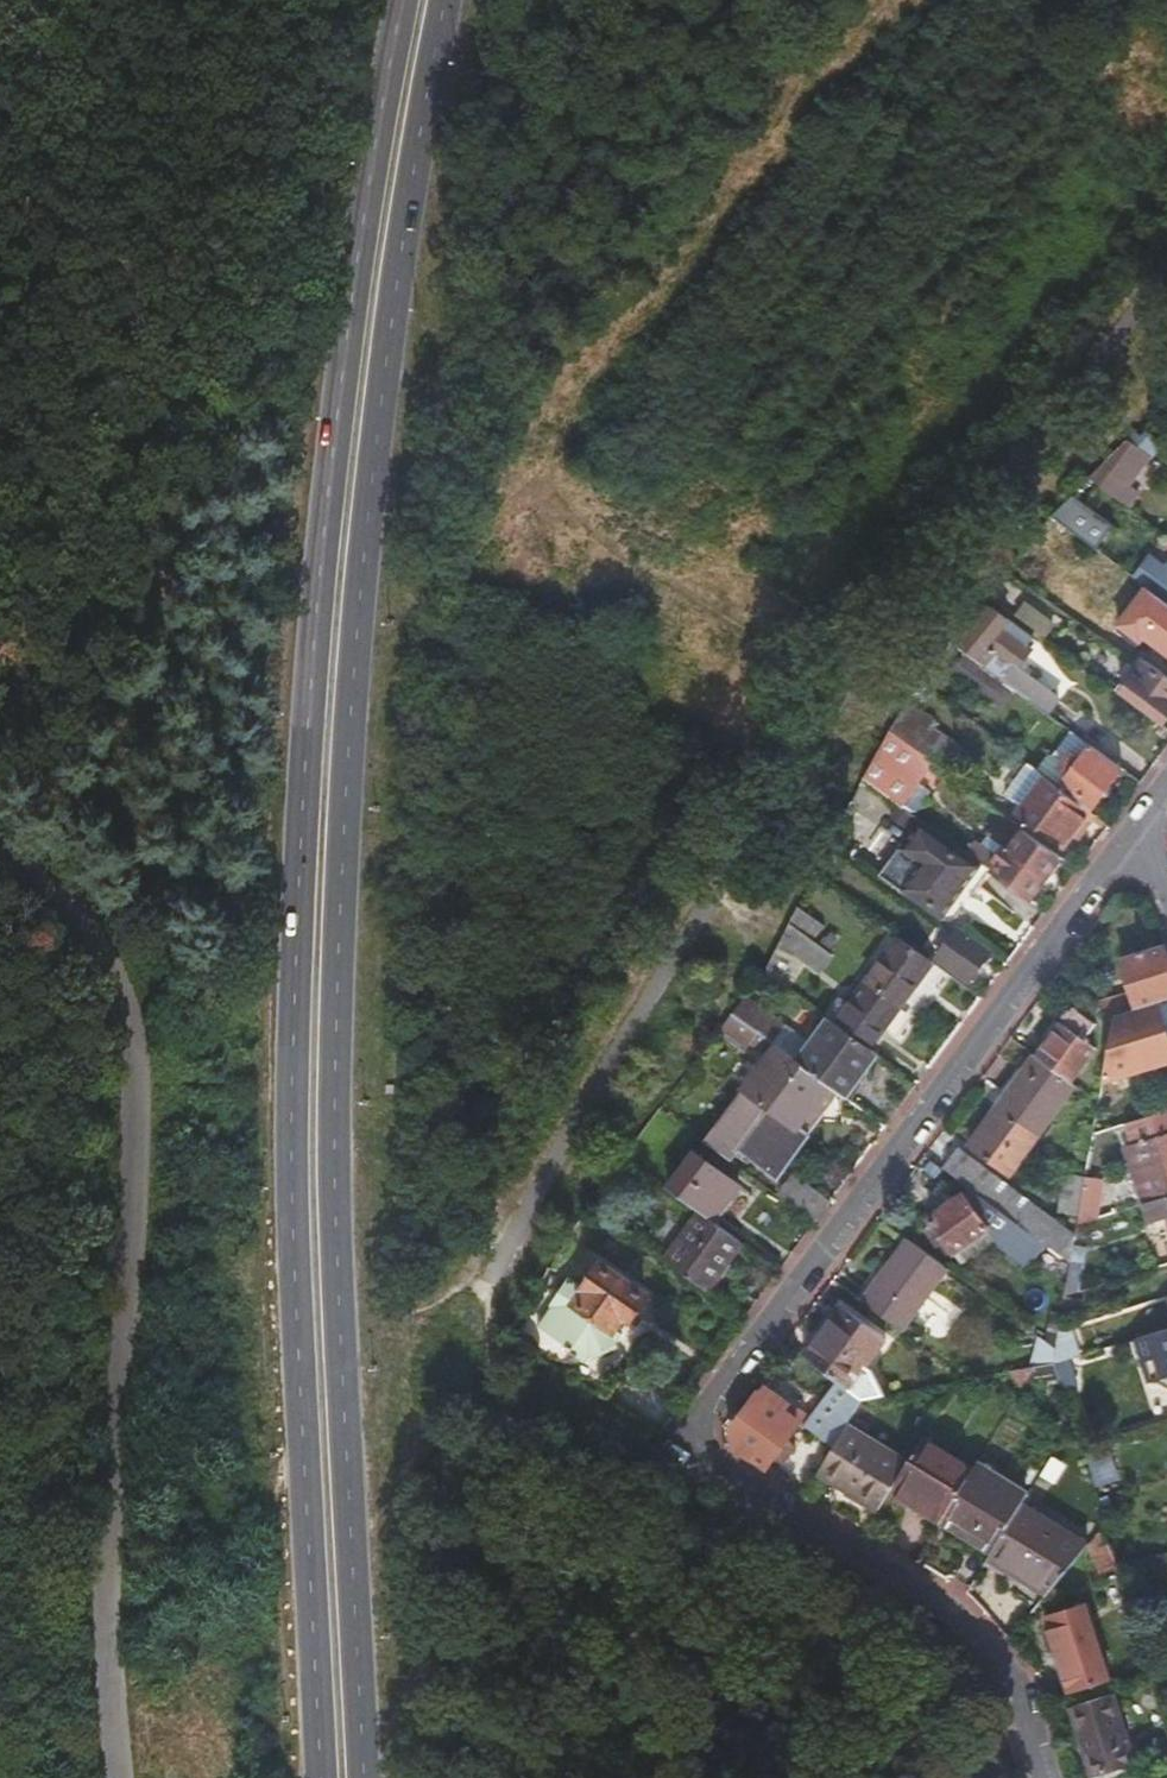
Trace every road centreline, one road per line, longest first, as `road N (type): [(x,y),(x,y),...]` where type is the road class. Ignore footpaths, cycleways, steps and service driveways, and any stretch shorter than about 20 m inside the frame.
road 1 (primary): [(366,1777),(337,1141),(343,877),(374,458),(421,118),(445,0)]
road 2 (primary): [(402,0),(350,329),(304,807),(294,1136),(320,1777)]
road 3 (residential): [(1037,1777),(1010,1692),(985,1653),(693,1450),(817,1254),(1136,828)]
road 4 (residential): [(527,1223),(719,879),(890,627),(1166,272)]
road 5 (unclassified): [(0,854),(84,935),(125,1028),(130,1072),(104,1427),(105,1661),(125,1777)]

